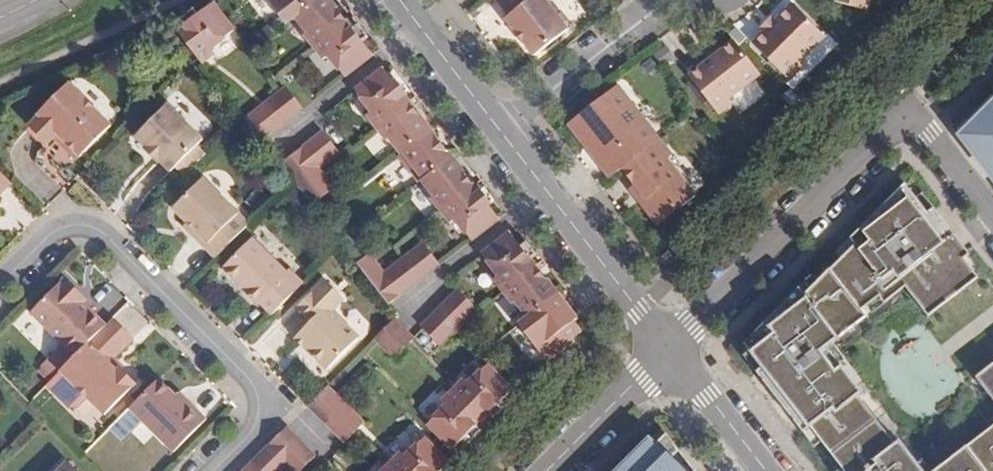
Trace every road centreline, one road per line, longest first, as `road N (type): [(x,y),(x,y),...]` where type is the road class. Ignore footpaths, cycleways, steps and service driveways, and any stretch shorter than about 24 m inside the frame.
road 1 (residential): [(0,277),(76,203),(274,396),(204,470)]
road 2 (residential): [(912,109),(669,351)]
road 3 (residential): [(491,124),(669,351)]
road 4 (residential): [(491,124),(663,0)]
road 5 (residential): [(548,470),(669,351)]
road 6 (residential): [(401,0),(491,124)]
road 7 (residential): [(669,351),(763,470)]
road 8 (residential): [(992,214),(912,109)]

